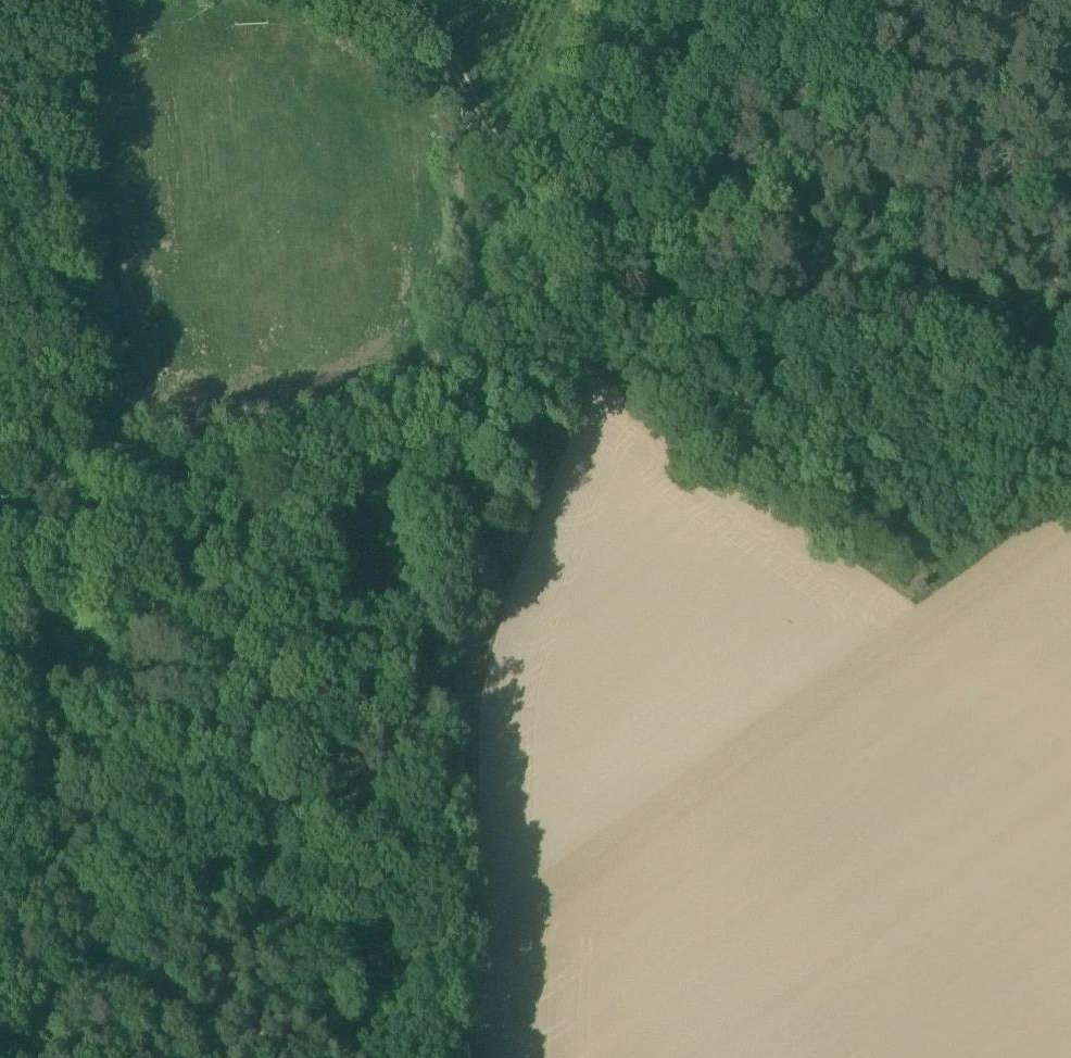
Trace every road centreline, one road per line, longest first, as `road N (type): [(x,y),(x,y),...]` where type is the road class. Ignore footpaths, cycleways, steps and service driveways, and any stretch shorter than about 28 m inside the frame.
road 1 (track): [(479,1057),(472,626),(579,366),(460,82),(408,0)]

